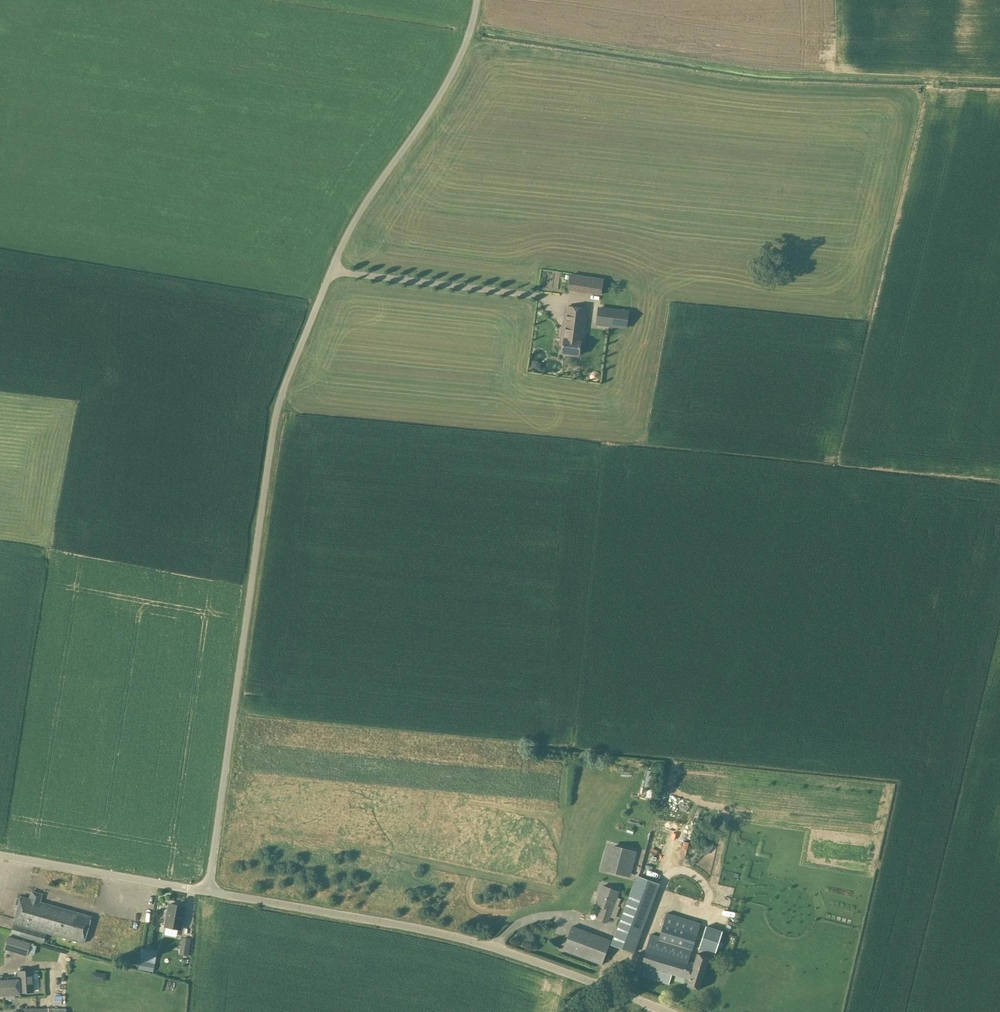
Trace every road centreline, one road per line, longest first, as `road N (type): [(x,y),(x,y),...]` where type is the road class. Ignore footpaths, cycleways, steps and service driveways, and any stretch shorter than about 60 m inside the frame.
road 1 (unclassified): [(208,891),(271,442),(280,398),(333,269)]
road 2 (unclassified): [(673,1011),(457,936),(208,891)]
road 3 (unclassified): [(333,269),(352,226),(445,88),(477,0)]
road 4 (unclassified): [(208,891),(0,854)]
road 5 (unclassified): [(523,293),(333,269)]

